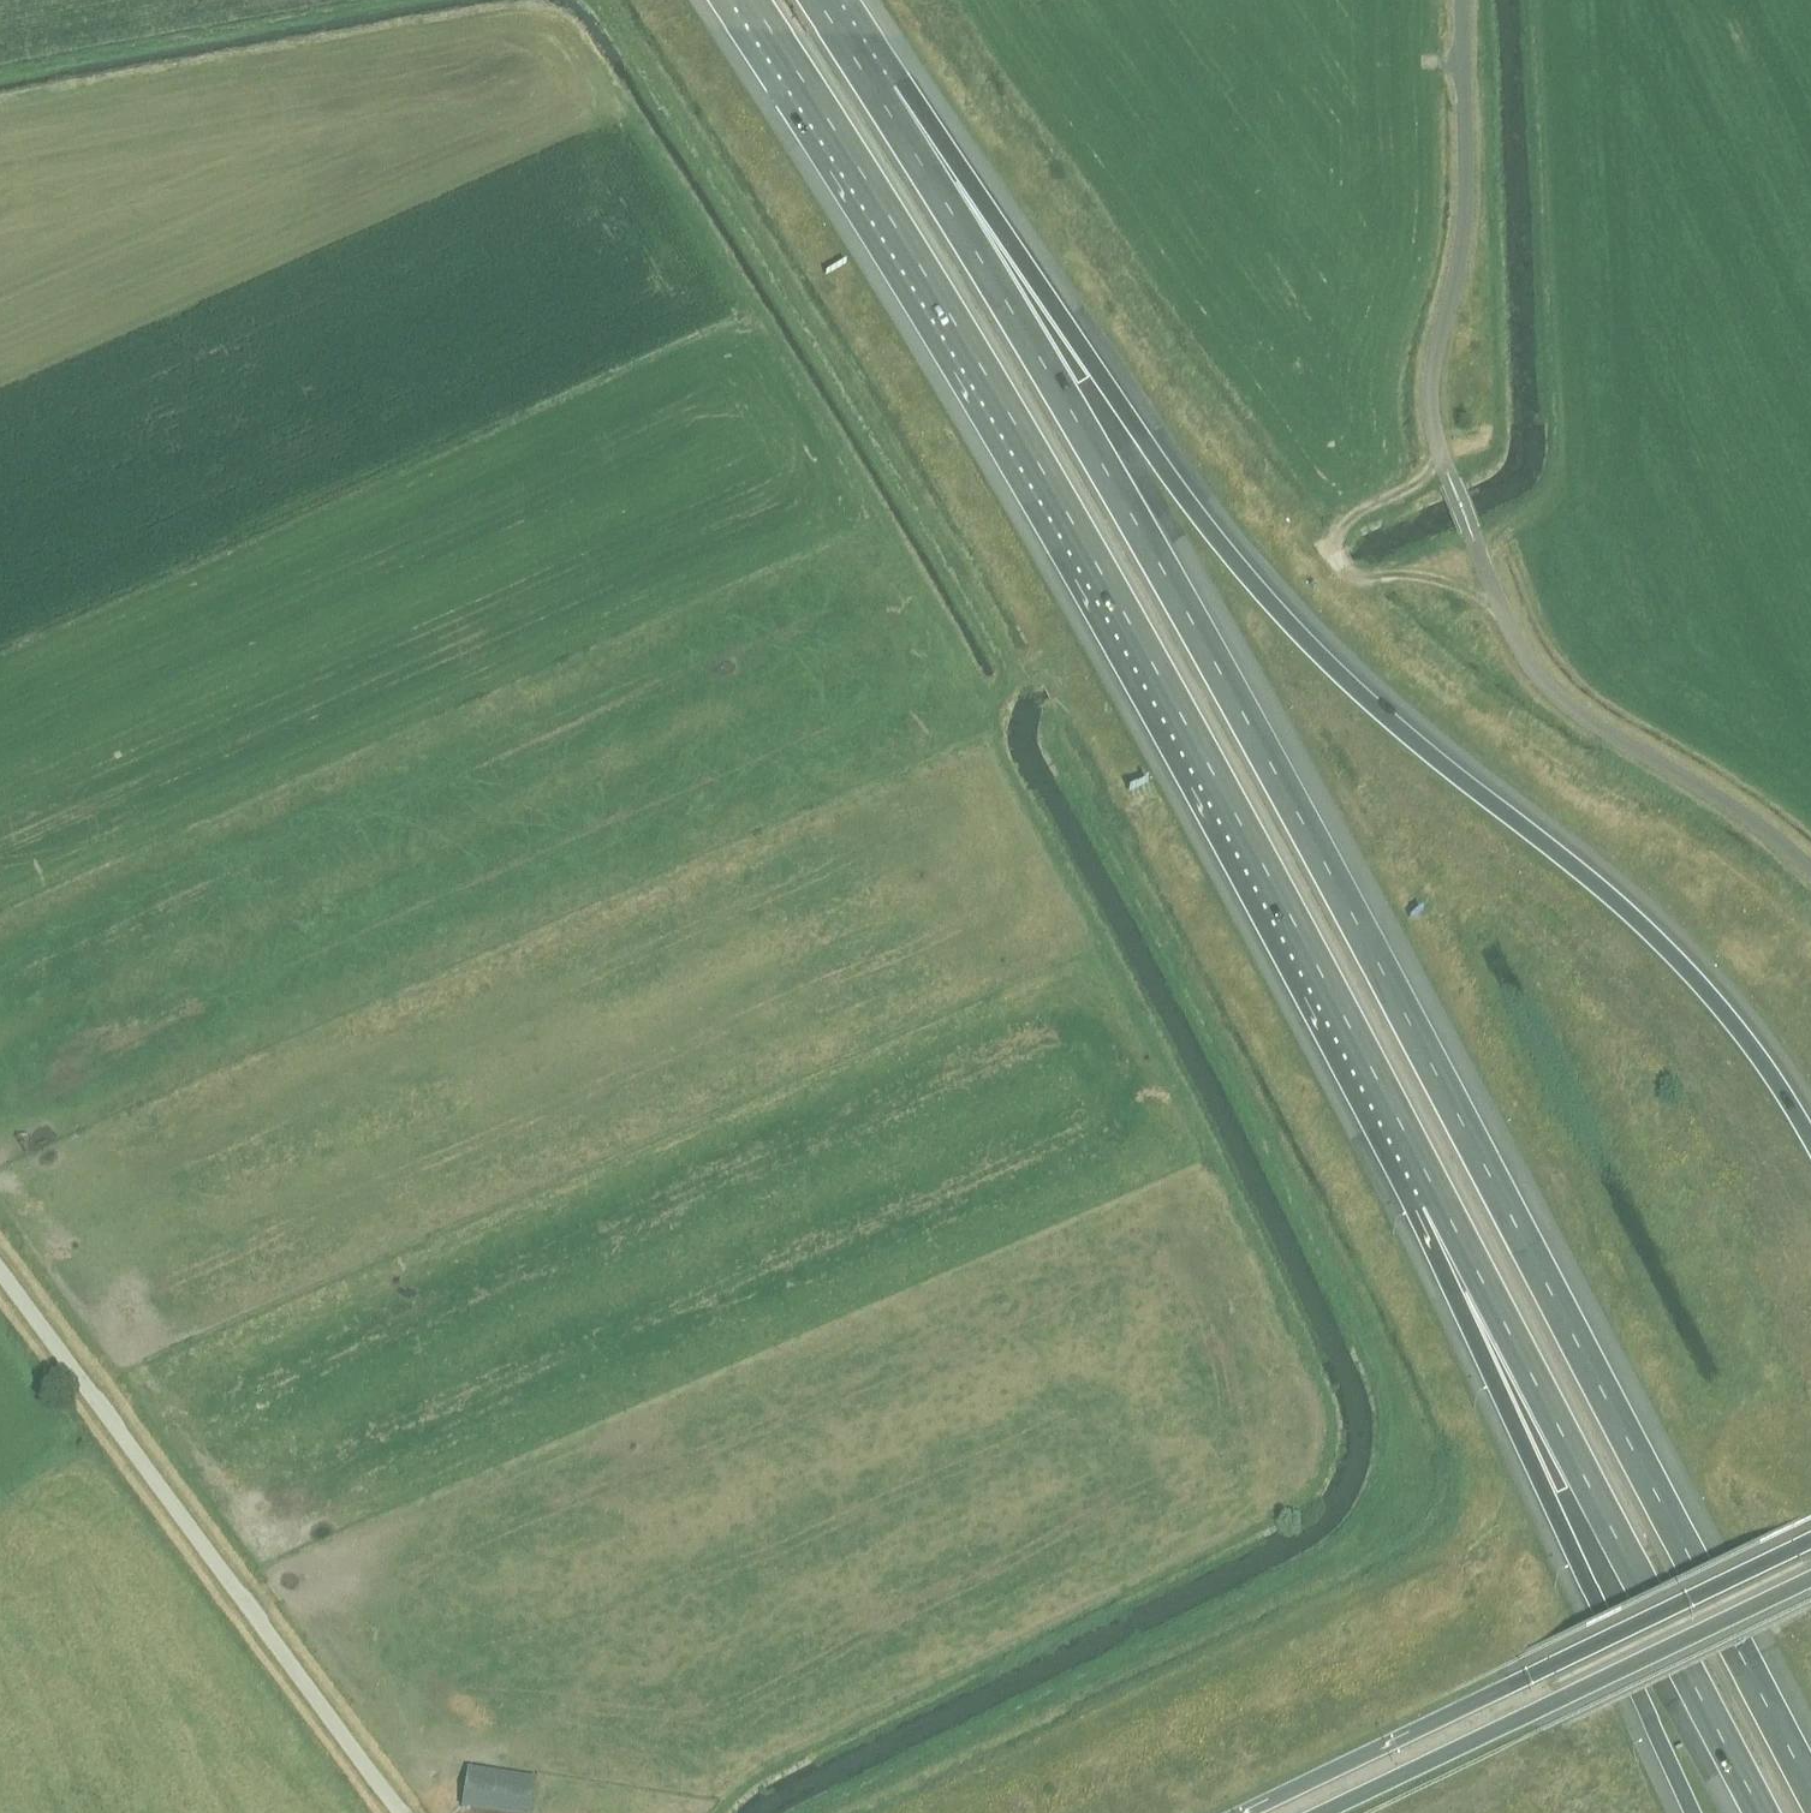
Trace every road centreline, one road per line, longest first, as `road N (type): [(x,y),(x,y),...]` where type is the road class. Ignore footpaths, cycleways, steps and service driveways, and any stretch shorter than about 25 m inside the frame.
road 1 (motorway): [(1810,1791),(1143,534),(881,100)]
road 2 (motorway): [(1810,1138),(1757,1050),(1635,919),(1370,702),(1273,608),(1190,507),(1099,370),(881,100)]
road 3 (motorway): [(752,0),(999,392),(1227,795),(1436,1193)]
road 4 (motorway): [(1436,1193),(1760,1812)]
road 5 (unclassified): [(402,1812),(0,1271)]
road 6 (motorway): [(1436,1193),(1547,1494),(1692,1812)]
road 7 (trunk): [(1810,1539),(1243,1812)]
road 8 (trunk): [(1321,1812),(1810,1578)]
road 9 (track): [(1442,457),(1412,486),(1341,529),(1337,561),(1357,576),(1437,578),(1510,630)]
road 10 (motorway): [(881,100),(814,0)]

